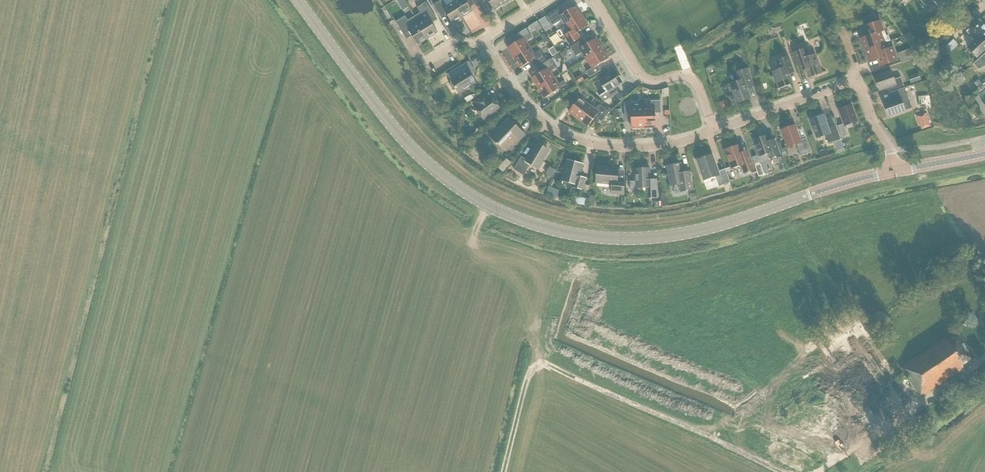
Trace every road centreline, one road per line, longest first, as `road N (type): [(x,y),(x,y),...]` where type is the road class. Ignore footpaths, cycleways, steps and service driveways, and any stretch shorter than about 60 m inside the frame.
road 1 (secondary): [(814,194),(653,238),(582,235),(514,218),(414,151),(297,0)]
road 2 (residential): [(480,40),(526,107),(573,139),(653,147),(714,131)]
road 3 (residential): [(714,131),(695,83),(641,76),(594,0)]
road 4 (residential): [(714,131),(858,82)]

